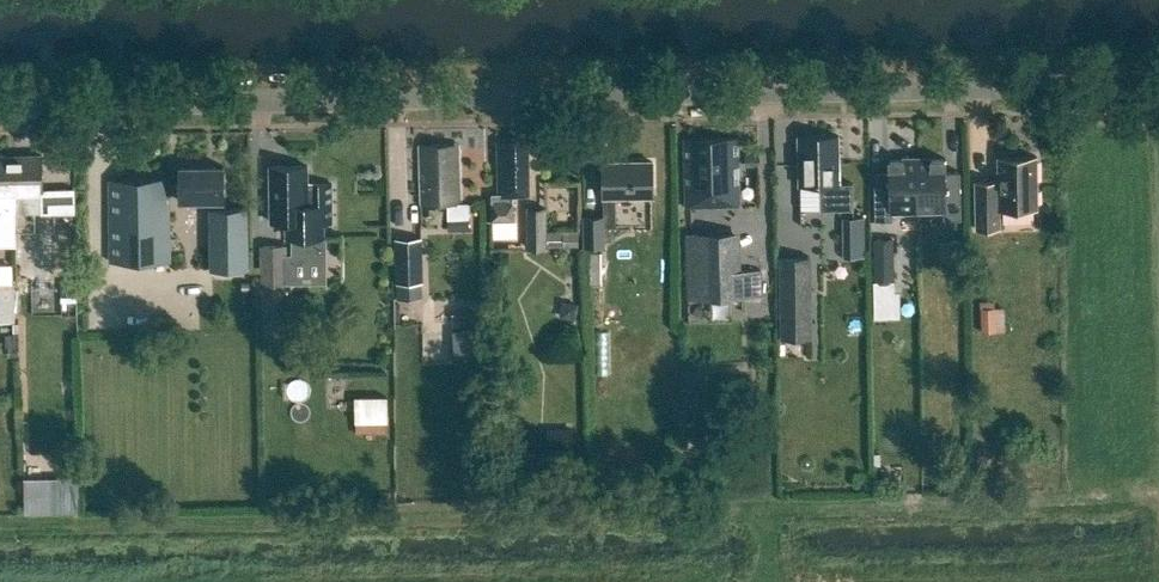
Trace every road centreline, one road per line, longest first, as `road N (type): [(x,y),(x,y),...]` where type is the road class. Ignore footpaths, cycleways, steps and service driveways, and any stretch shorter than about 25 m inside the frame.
road 1 (unclassified): [(0,104),(1158,84)]

